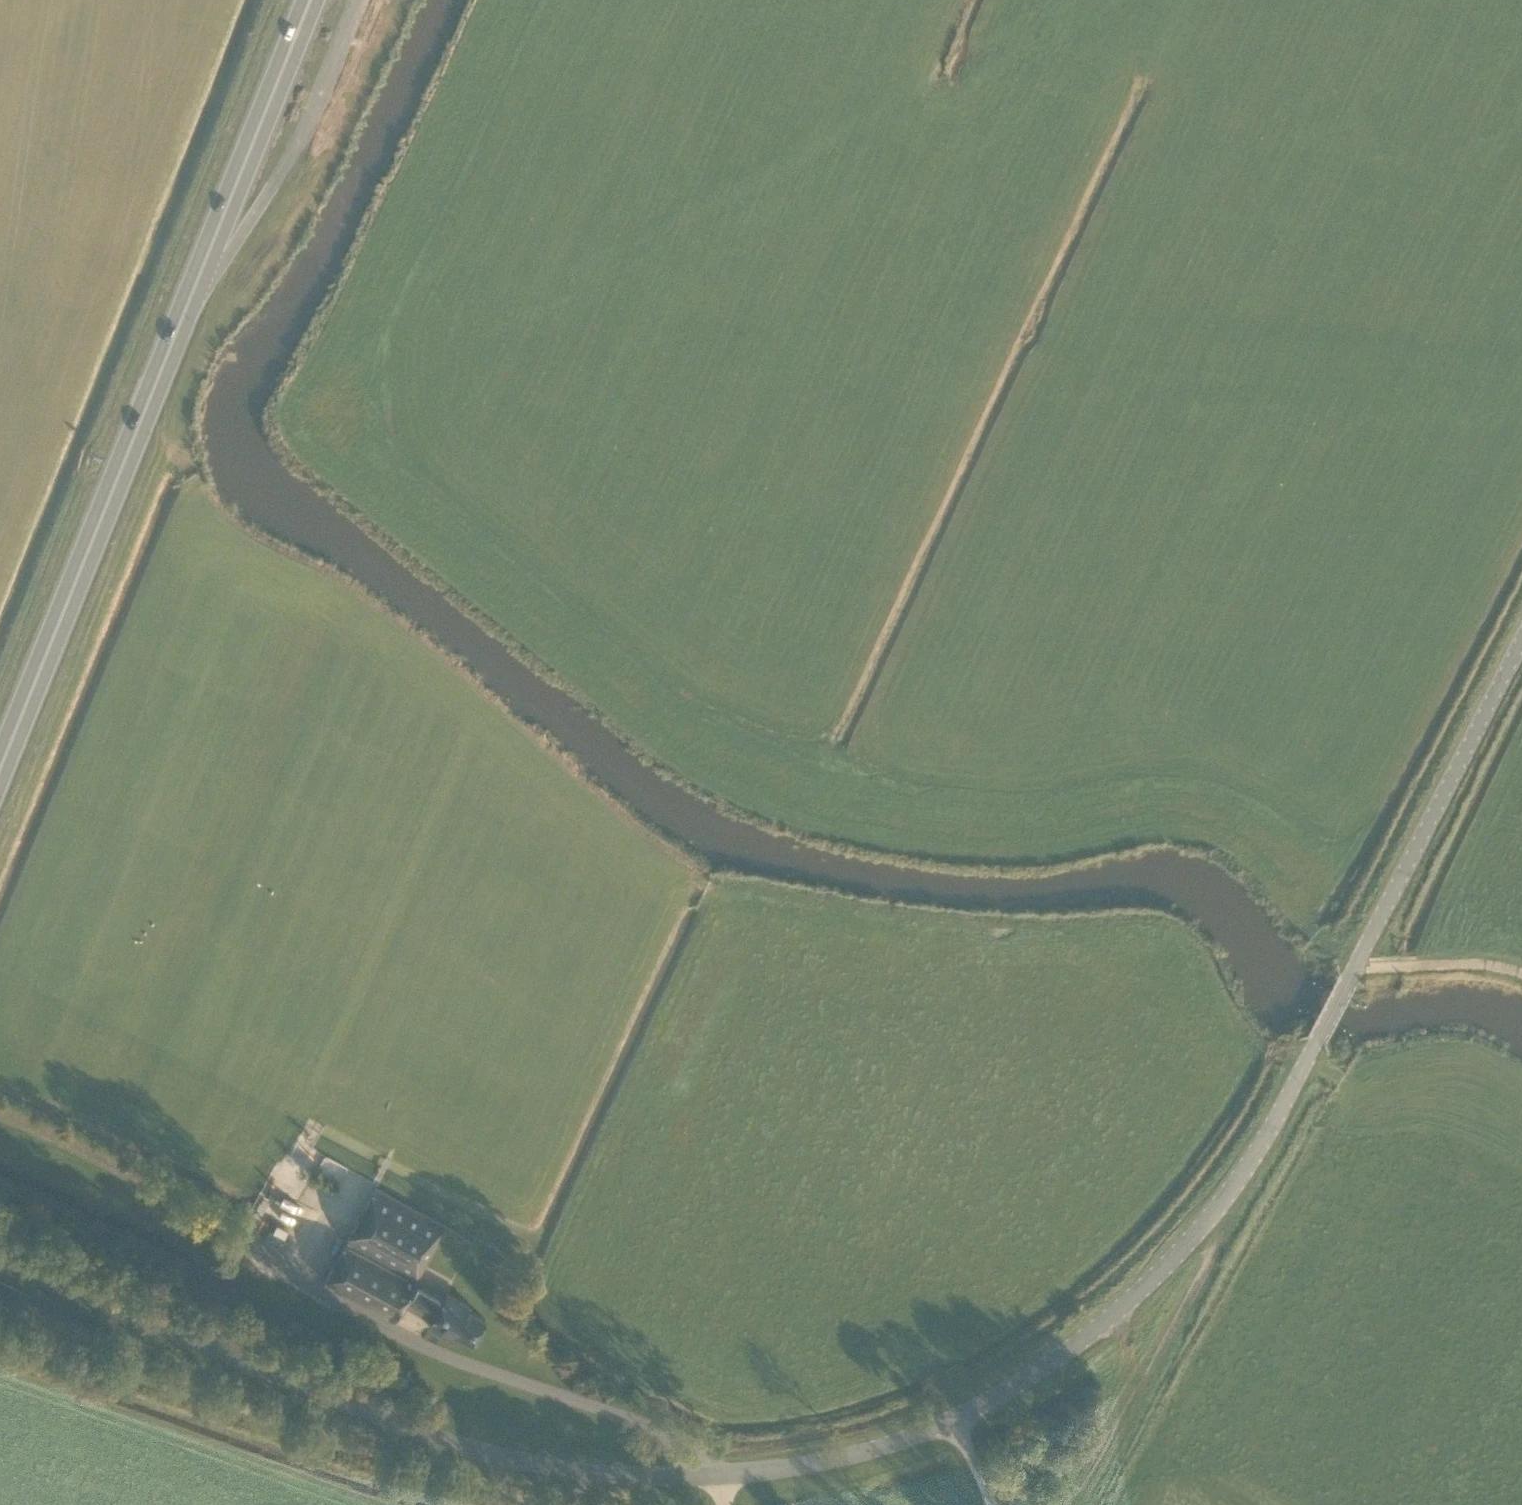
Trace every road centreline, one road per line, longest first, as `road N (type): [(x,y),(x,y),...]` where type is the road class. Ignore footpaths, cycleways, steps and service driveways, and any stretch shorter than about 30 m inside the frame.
road 1 (tertiary): [(0,1259),(509,1457),(599,1471),(781,1469),(954,1421),(1098,1330),(1163,1270),(1264,1142),(1521,633)]
road 2 (trunk): [(0,765),(187,297)]
road 3 (trunk): [(187,297),(308,0)]

